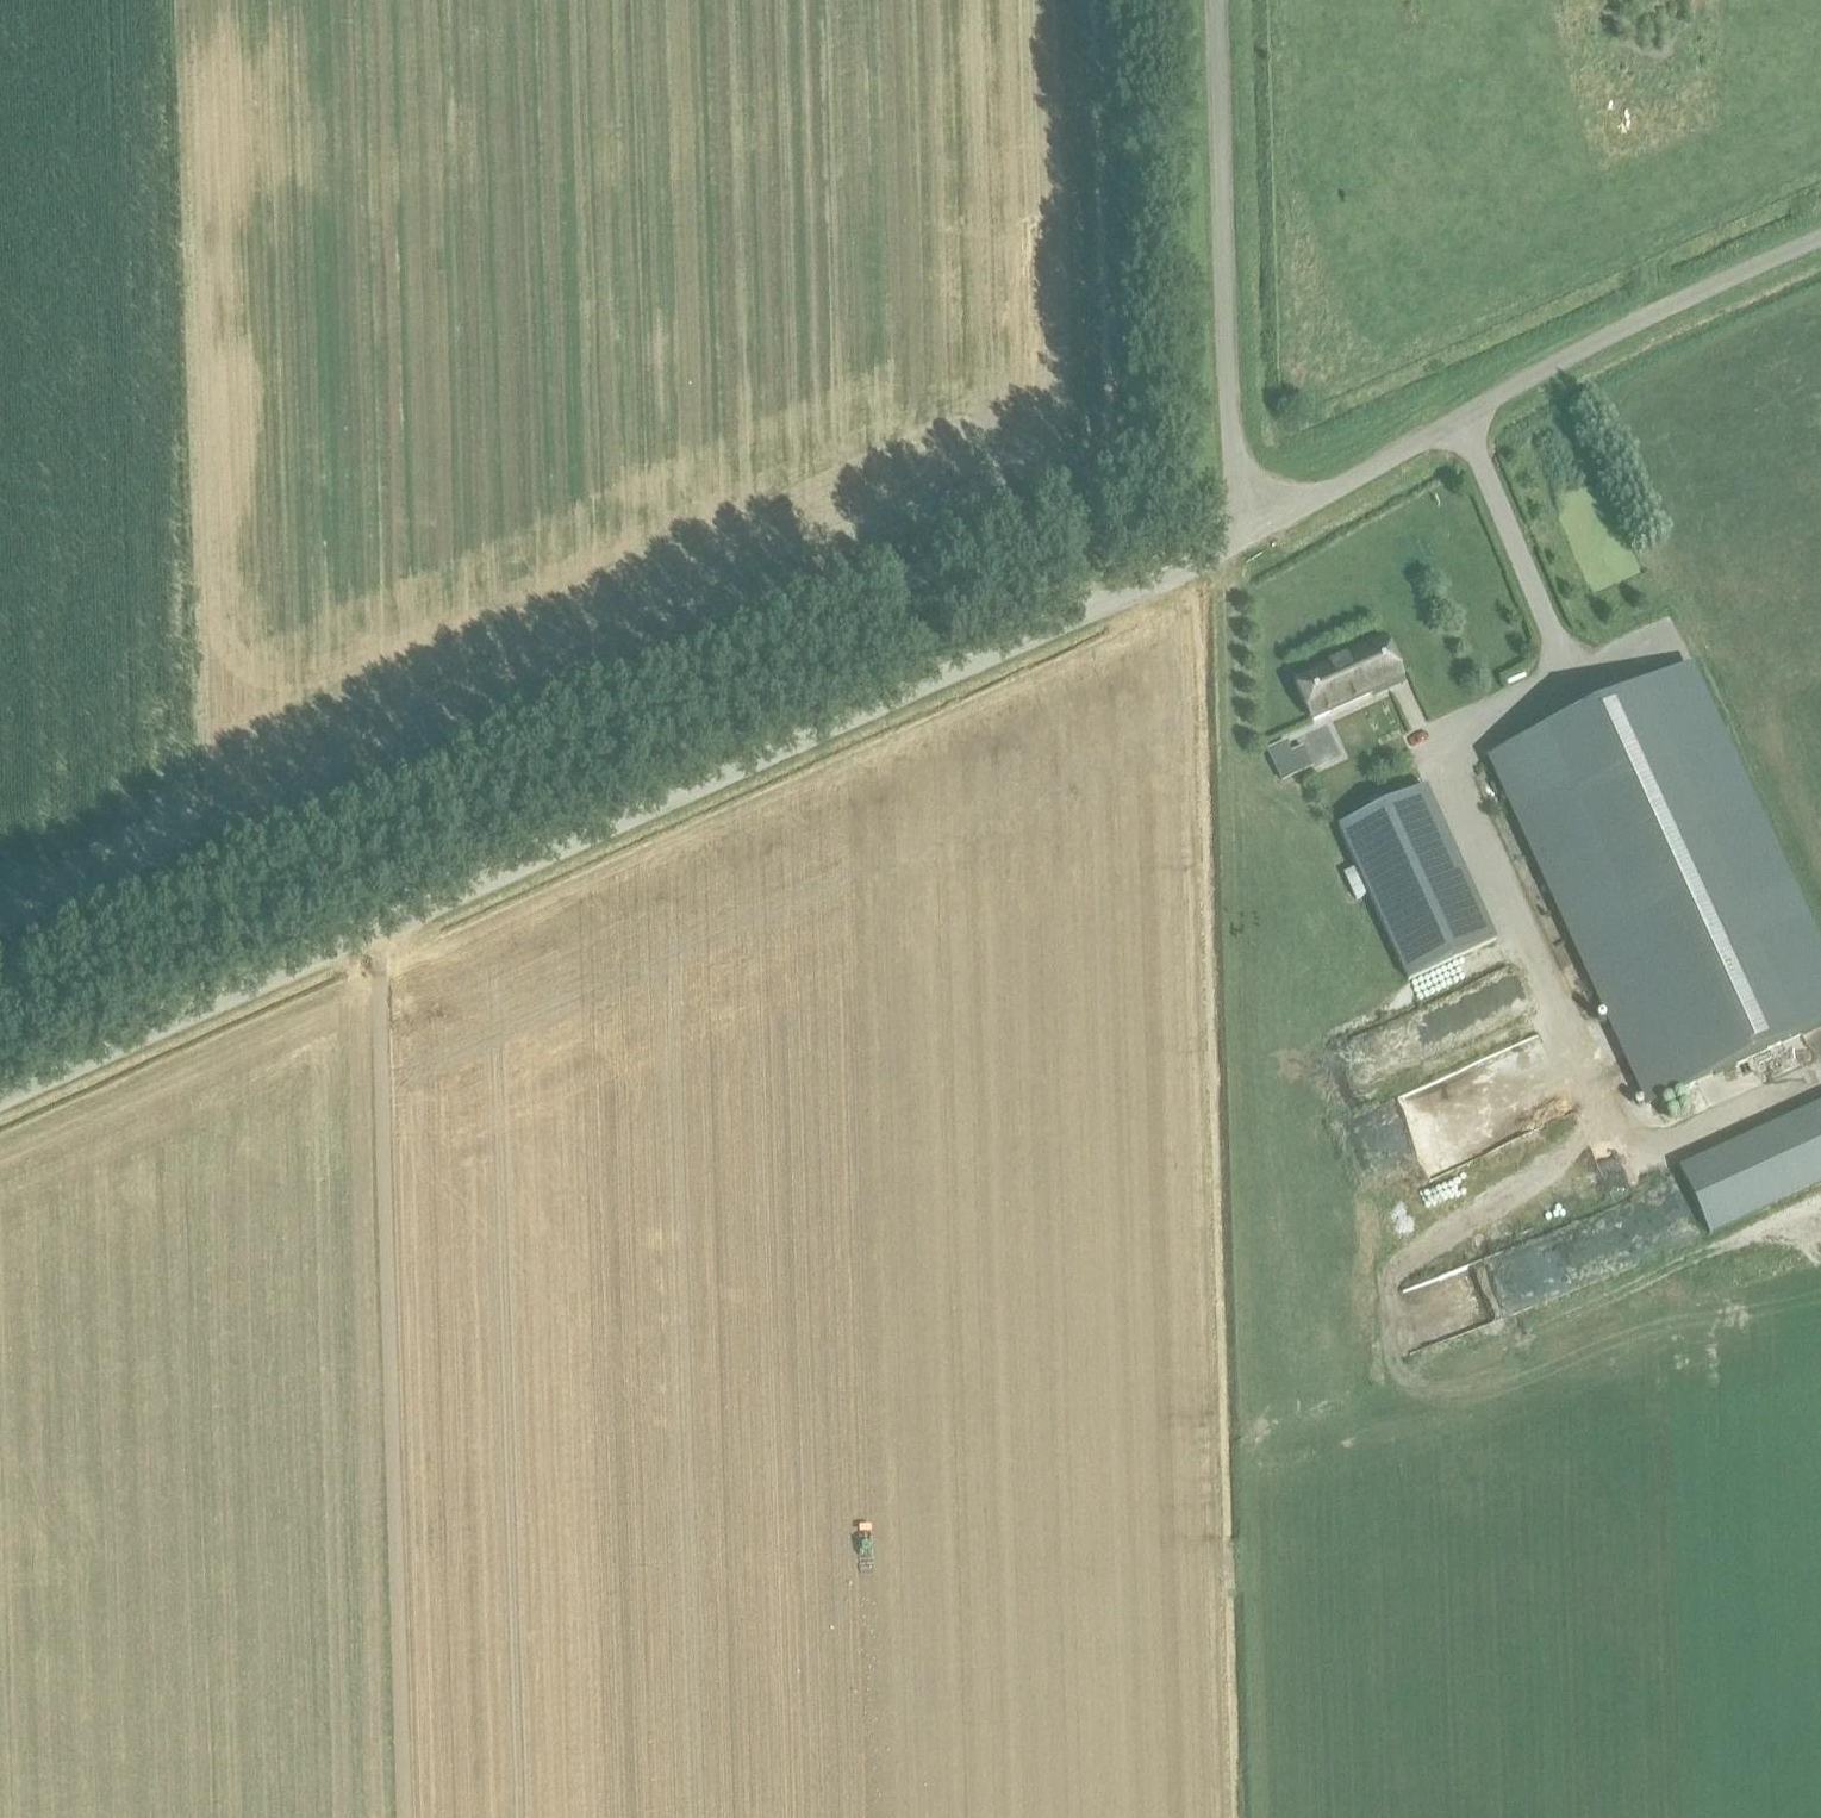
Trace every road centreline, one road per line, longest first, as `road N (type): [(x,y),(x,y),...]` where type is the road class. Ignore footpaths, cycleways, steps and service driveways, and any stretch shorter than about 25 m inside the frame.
road 1 (unclassified): [(0,1101),(1081,616),(1259,529)]
road 2 (track): [(1072,504),(0,986)]
road 3 (unclassified): [(1820,243),(1557,366),(1259,529)]
road 4 (unclassified): [(1259,529),(1230,451),(1221,0)]
road 5 (track): [(1072,504),(1101,485),(1091,0)]

